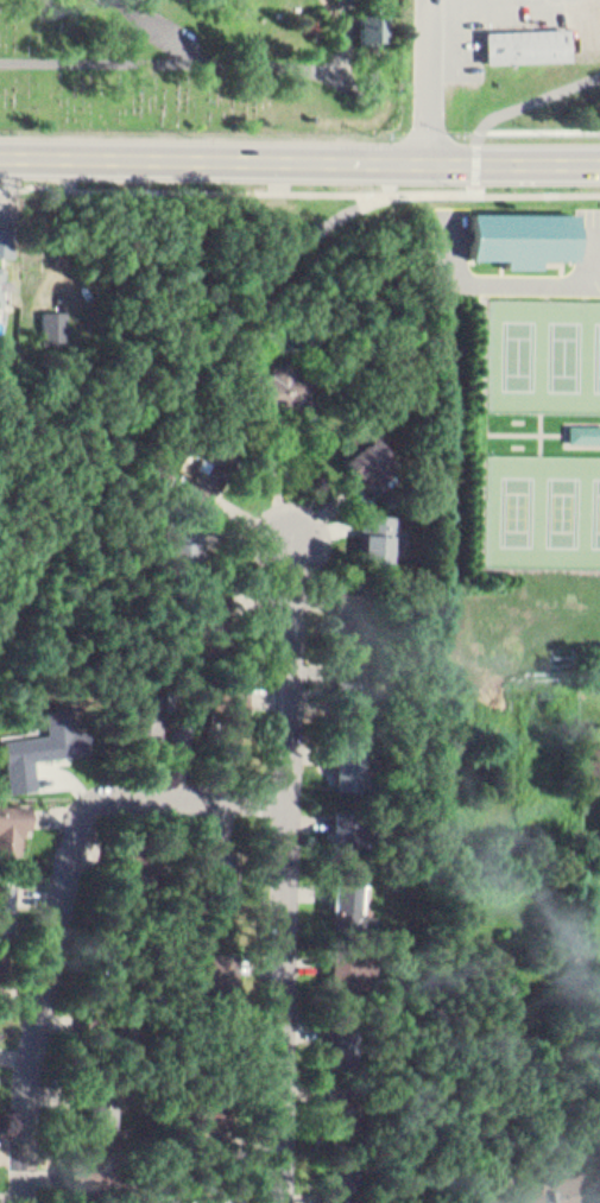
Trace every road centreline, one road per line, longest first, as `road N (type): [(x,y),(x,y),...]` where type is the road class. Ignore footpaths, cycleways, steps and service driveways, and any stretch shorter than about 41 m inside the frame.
road 1 (residential): [(287,1202),(303,532)]
road 2 (residential): [(29,1202),(38,1027),(87,809),(112,793),(296,787)]
road 3 (secondary): [(599,158),(0,153)]
road 4 (residential): [(432,157),(437,0)]

